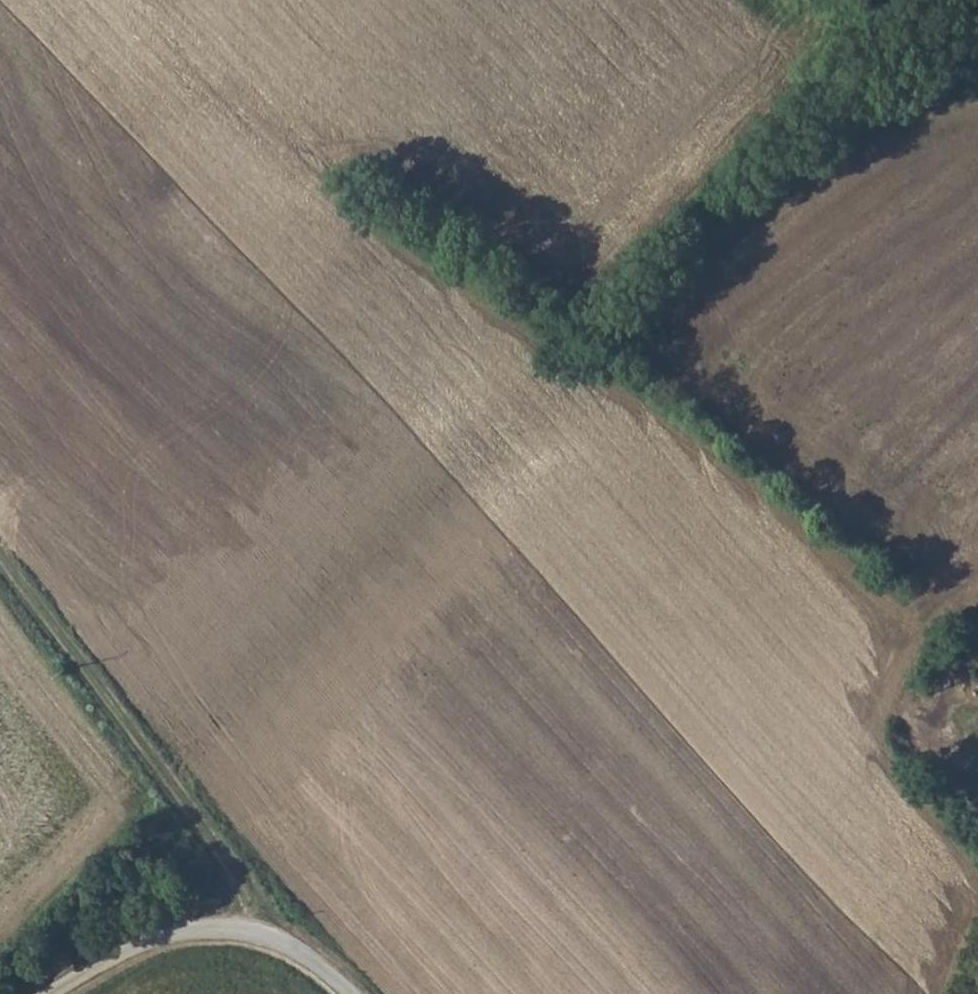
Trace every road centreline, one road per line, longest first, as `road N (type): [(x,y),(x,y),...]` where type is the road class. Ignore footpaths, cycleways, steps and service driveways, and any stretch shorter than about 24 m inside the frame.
road 1 (track): [(0,574),(222,853),(255,933)]
road 2 (unclassified): [(255,933),(210,927),(148,939),(49,993)]

